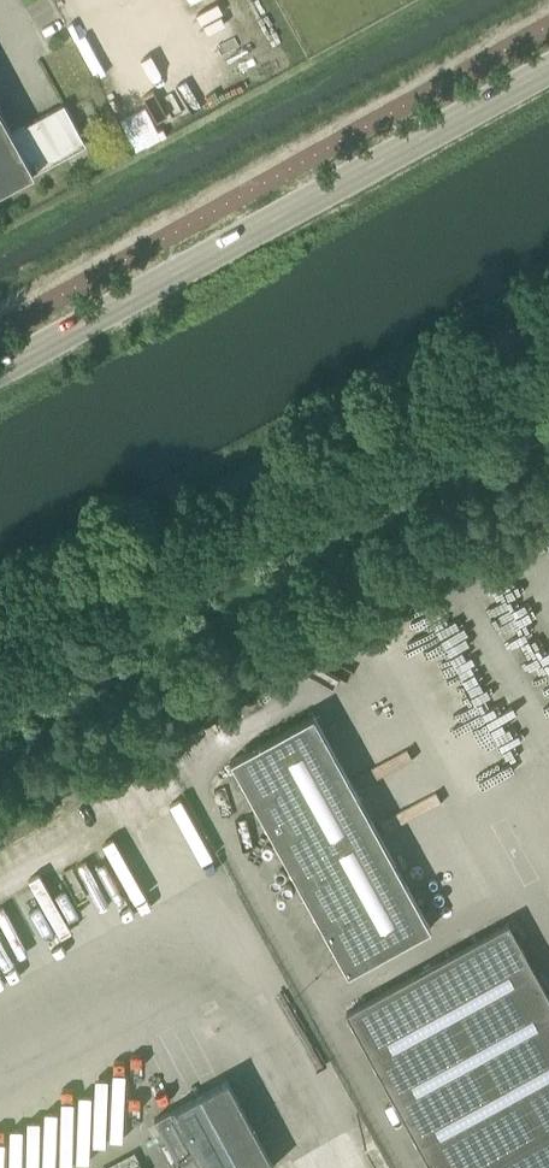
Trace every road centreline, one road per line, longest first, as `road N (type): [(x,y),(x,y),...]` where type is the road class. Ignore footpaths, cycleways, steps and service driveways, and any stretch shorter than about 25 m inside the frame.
road 1 (unclassified): [(0,370),(548,68)]
road 2 (track): [(0,625),(548,324)]

